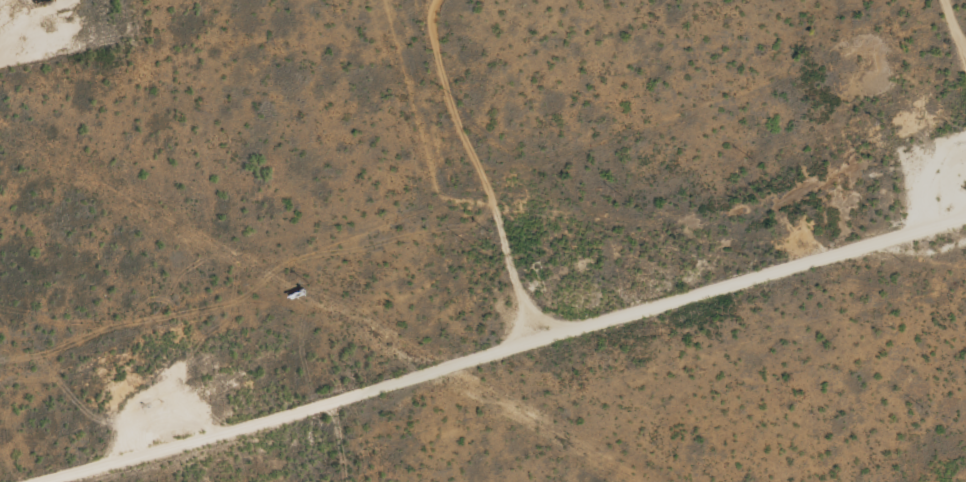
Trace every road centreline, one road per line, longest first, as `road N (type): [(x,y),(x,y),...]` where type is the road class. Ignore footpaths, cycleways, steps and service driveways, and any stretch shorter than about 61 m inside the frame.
road 1 (track): [(965,209),(522,327),(494,206),(441,85),(428,0)]

